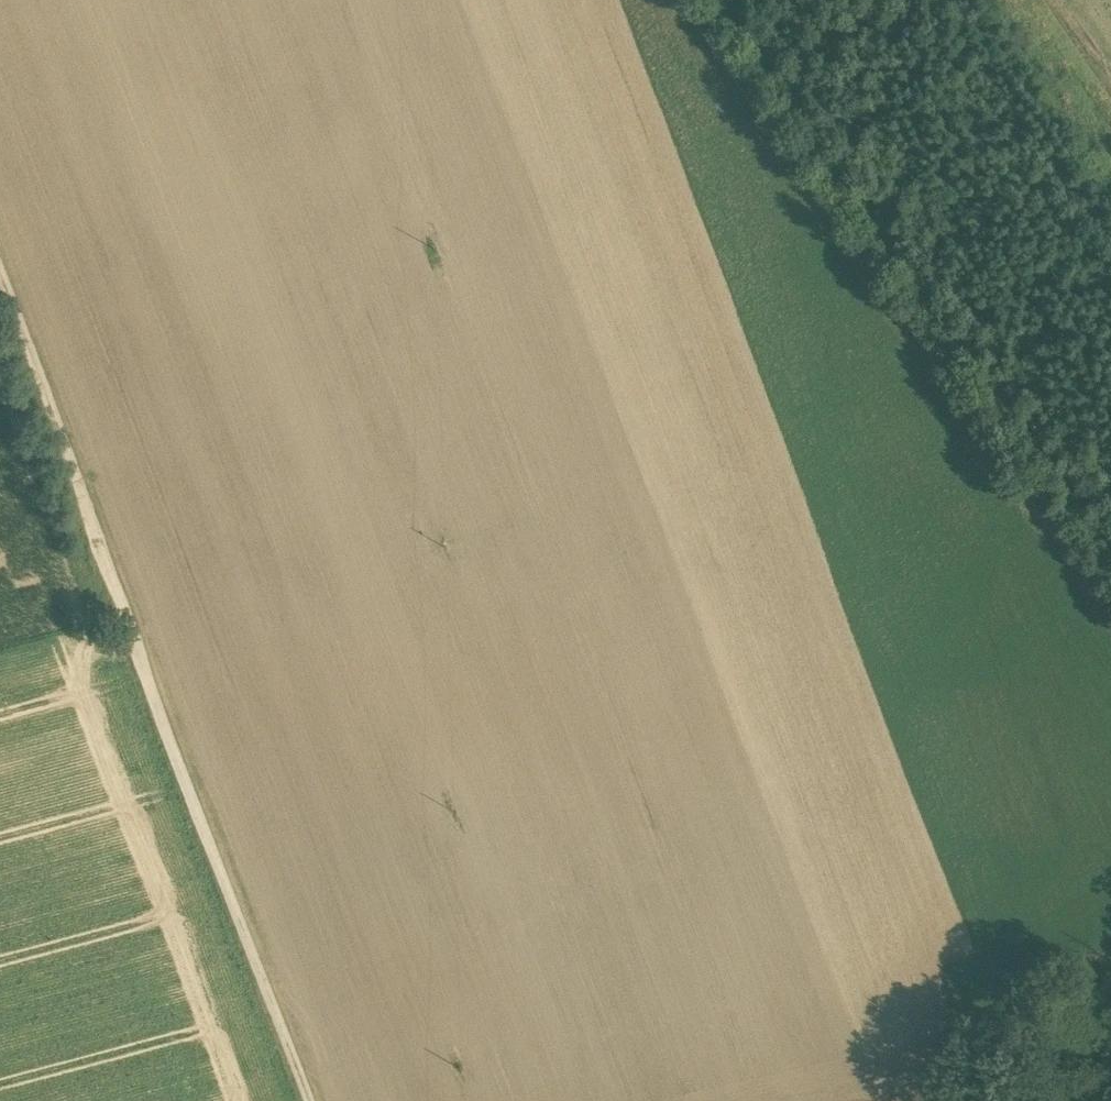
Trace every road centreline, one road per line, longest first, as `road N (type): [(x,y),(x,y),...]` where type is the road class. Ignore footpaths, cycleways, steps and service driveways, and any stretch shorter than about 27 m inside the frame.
road 1 (track): [(0,288),(186,760),(308,1100)]

